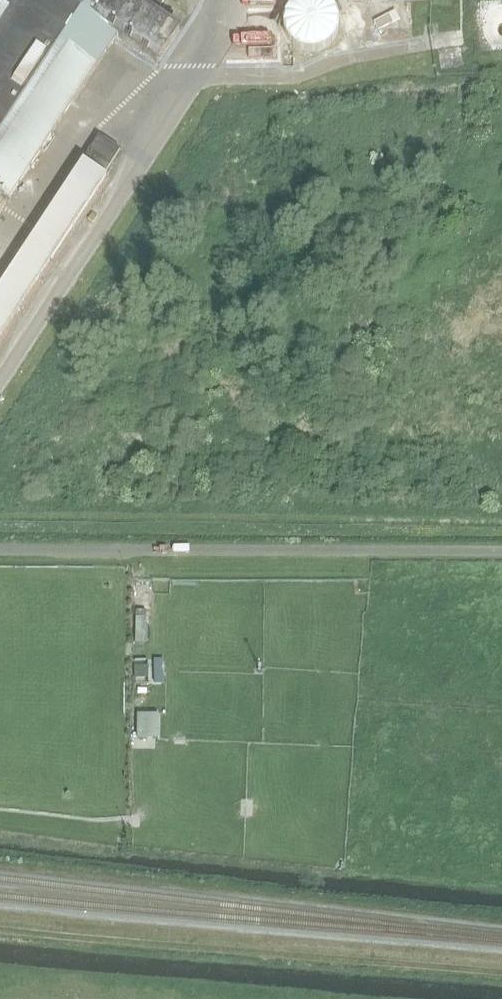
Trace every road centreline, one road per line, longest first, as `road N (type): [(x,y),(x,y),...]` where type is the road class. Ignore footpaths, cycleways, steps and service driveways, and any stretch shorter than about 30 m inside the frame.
road 1 (track): [(0,930),(501,973)]
road 2 (residential): [(0,553),(501,554)]

